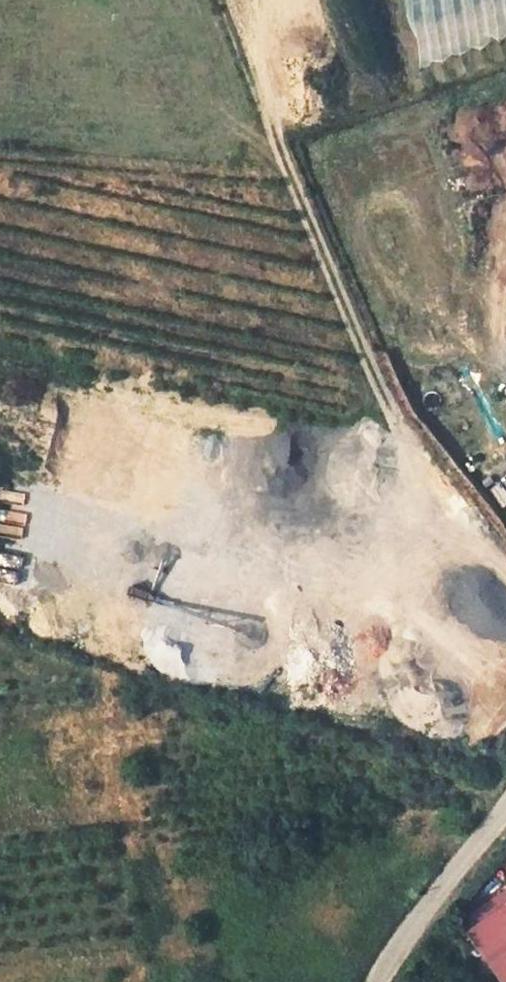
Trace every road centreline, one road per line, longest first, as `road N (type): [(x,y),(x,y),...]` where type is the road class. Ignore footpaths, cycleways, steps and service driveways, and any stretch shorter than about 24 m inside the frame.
road 1 (track): [(278,135),(372,367),(505,561)]
road 2 (unclassified): [(505,809),(428,902),(379,981)]

